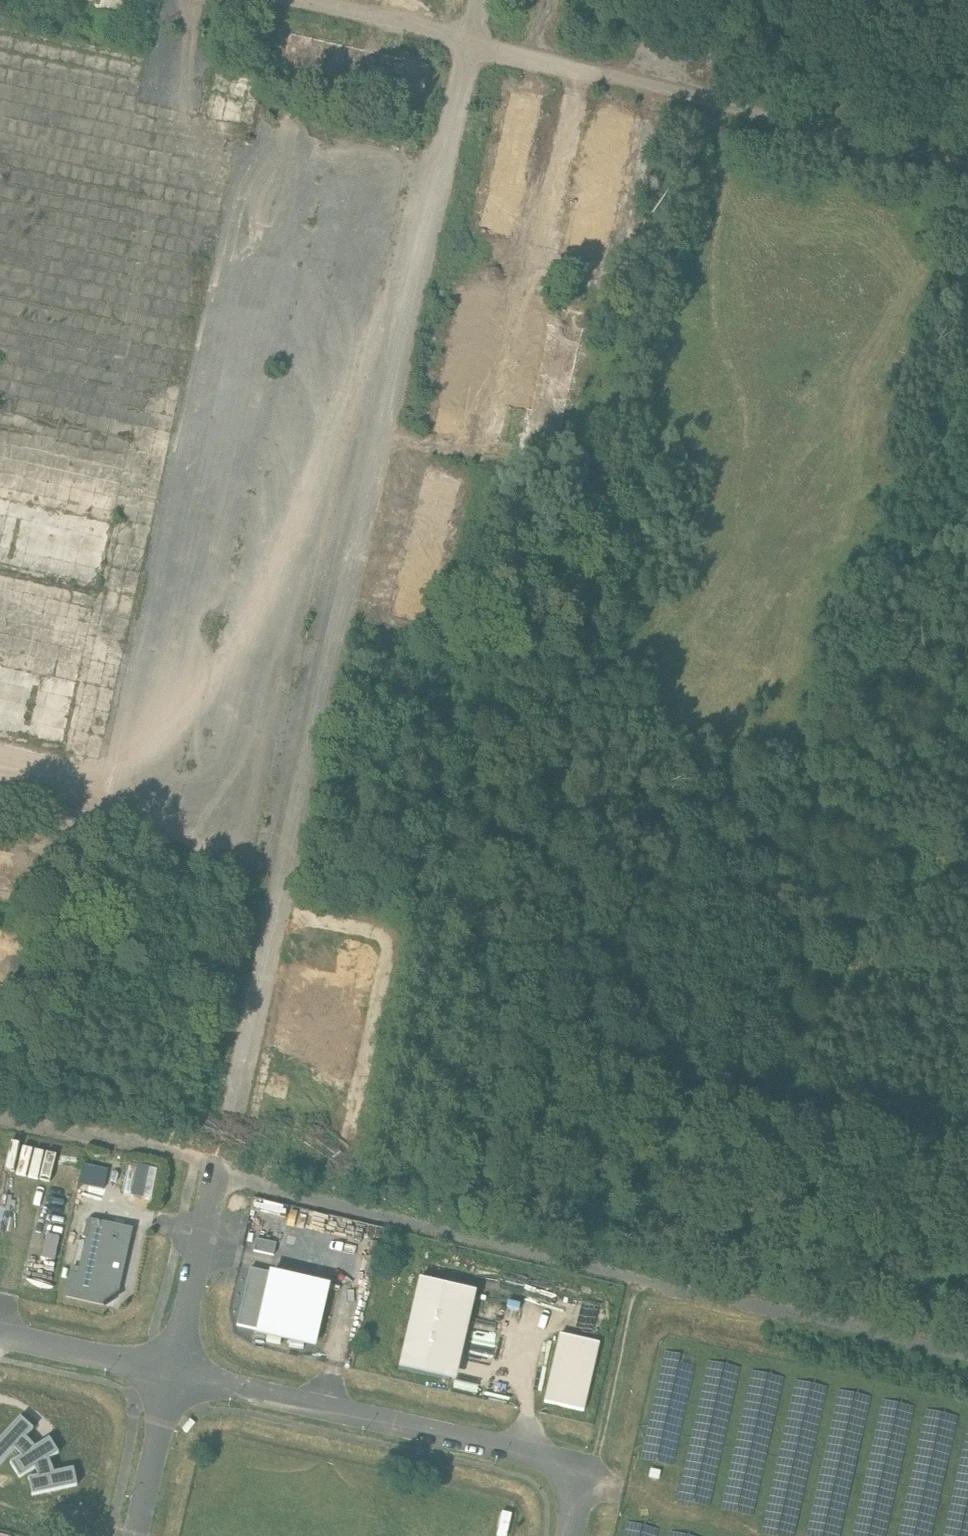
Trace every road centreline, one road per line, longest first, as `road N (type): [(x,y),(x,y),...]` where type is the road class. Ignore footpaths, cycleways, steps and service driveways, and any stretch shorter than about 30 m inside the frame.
road 1 (track): [(0,1120),(220,1171),(633,1289),(967,1363)]
road 2 (track): [(476,37),(279,912)]
road 3 (track): [(476,37),(967,162)]
road 4 (unclassified): [(173,1374),(559,1461),(577,1476),(570,1535)]
road 5 (unclassified): [(220,1171),(173,1374)]
road 6 (track): [(633,1289),(596,1457),(577,1476)]
road 7 (unclassified): [(0,1335),(173,1374)]
road 8 (unclassified): [(136,1535),(173,1374)]
road 9 (track): [(321,0),(476,37)]

